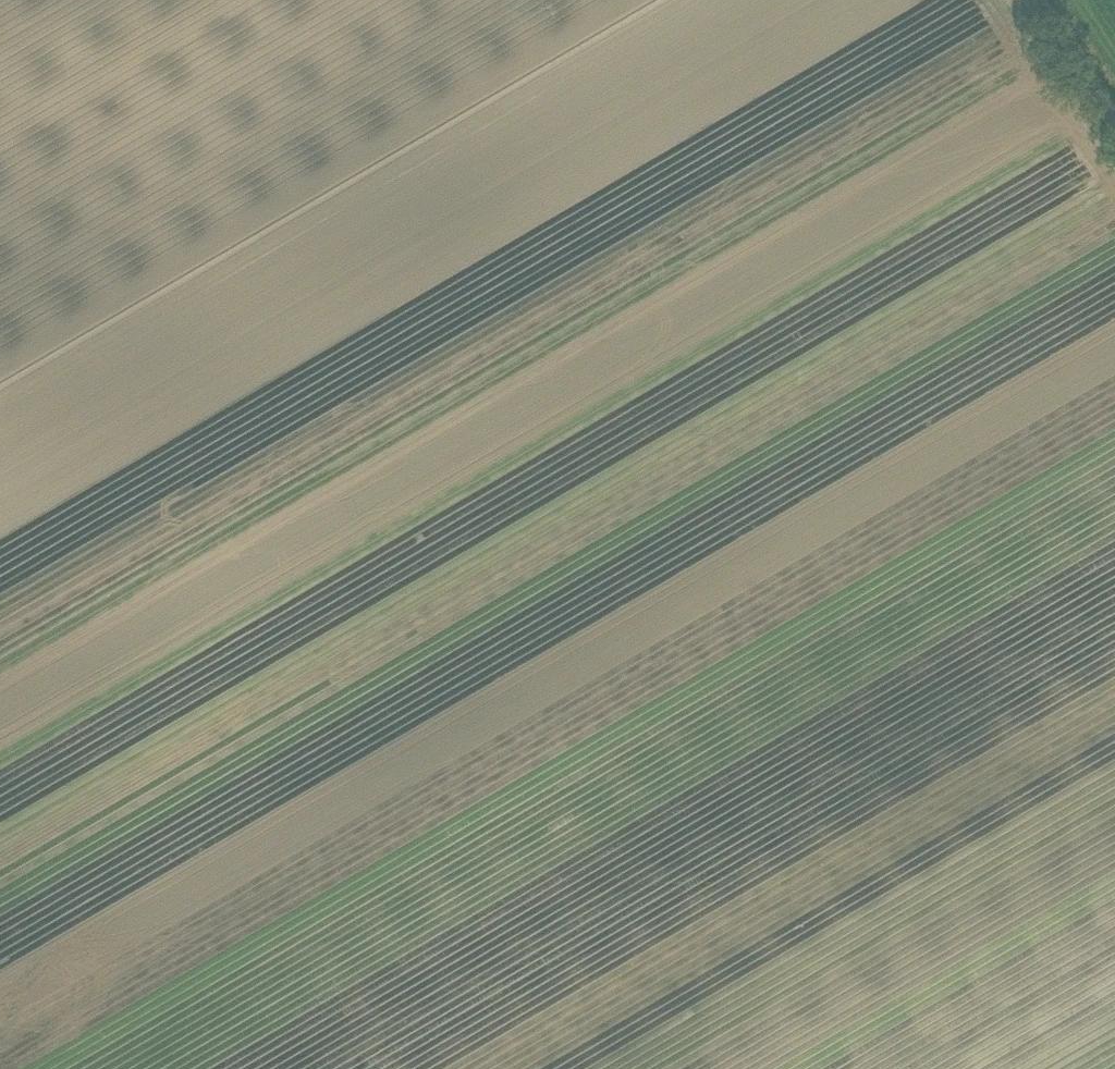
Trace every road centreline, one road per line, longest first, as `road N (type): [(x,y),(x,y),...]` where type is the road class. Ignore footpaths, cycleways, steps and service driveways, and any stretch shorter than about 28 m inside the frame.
road 1 (track): [(1029,0),(1114,125)]

